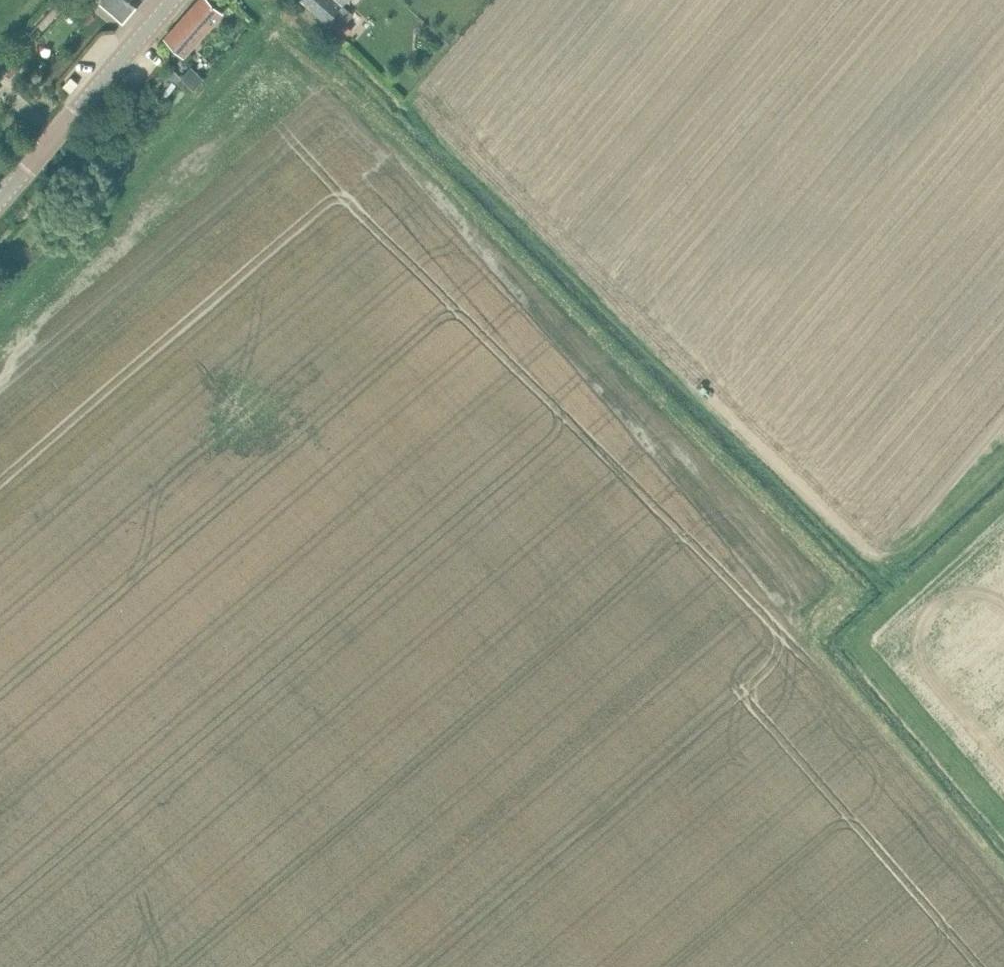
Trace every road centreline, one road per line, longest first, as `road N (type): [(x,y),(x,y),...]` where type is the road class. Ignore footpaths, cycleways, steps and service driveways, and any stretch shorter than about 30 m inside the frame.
road 1 (secondary): [(0,203),(180,0)]

